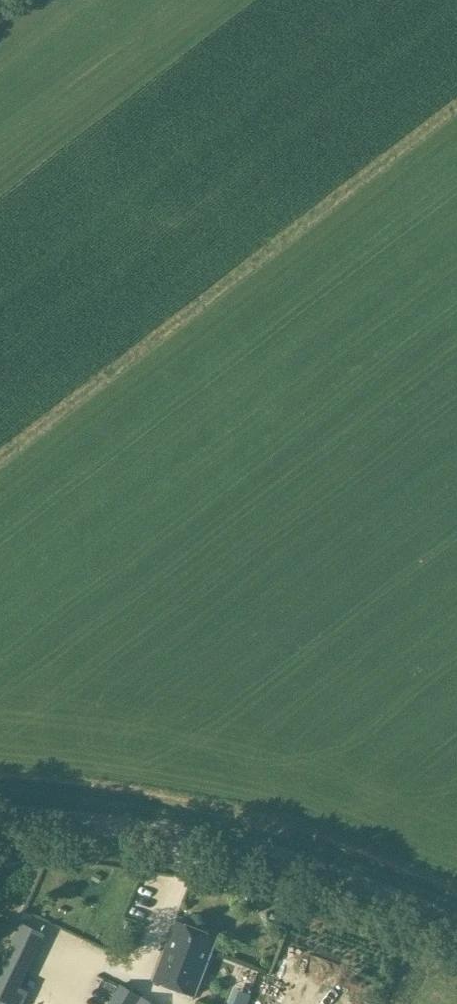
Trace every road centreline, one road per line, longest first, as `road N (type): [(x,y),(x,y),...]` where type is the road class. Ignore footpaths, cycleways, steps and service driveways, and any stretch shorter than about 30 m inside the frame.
road 1 (unclassified): [(456,926),(324,873),(186,835),(0,813)]

